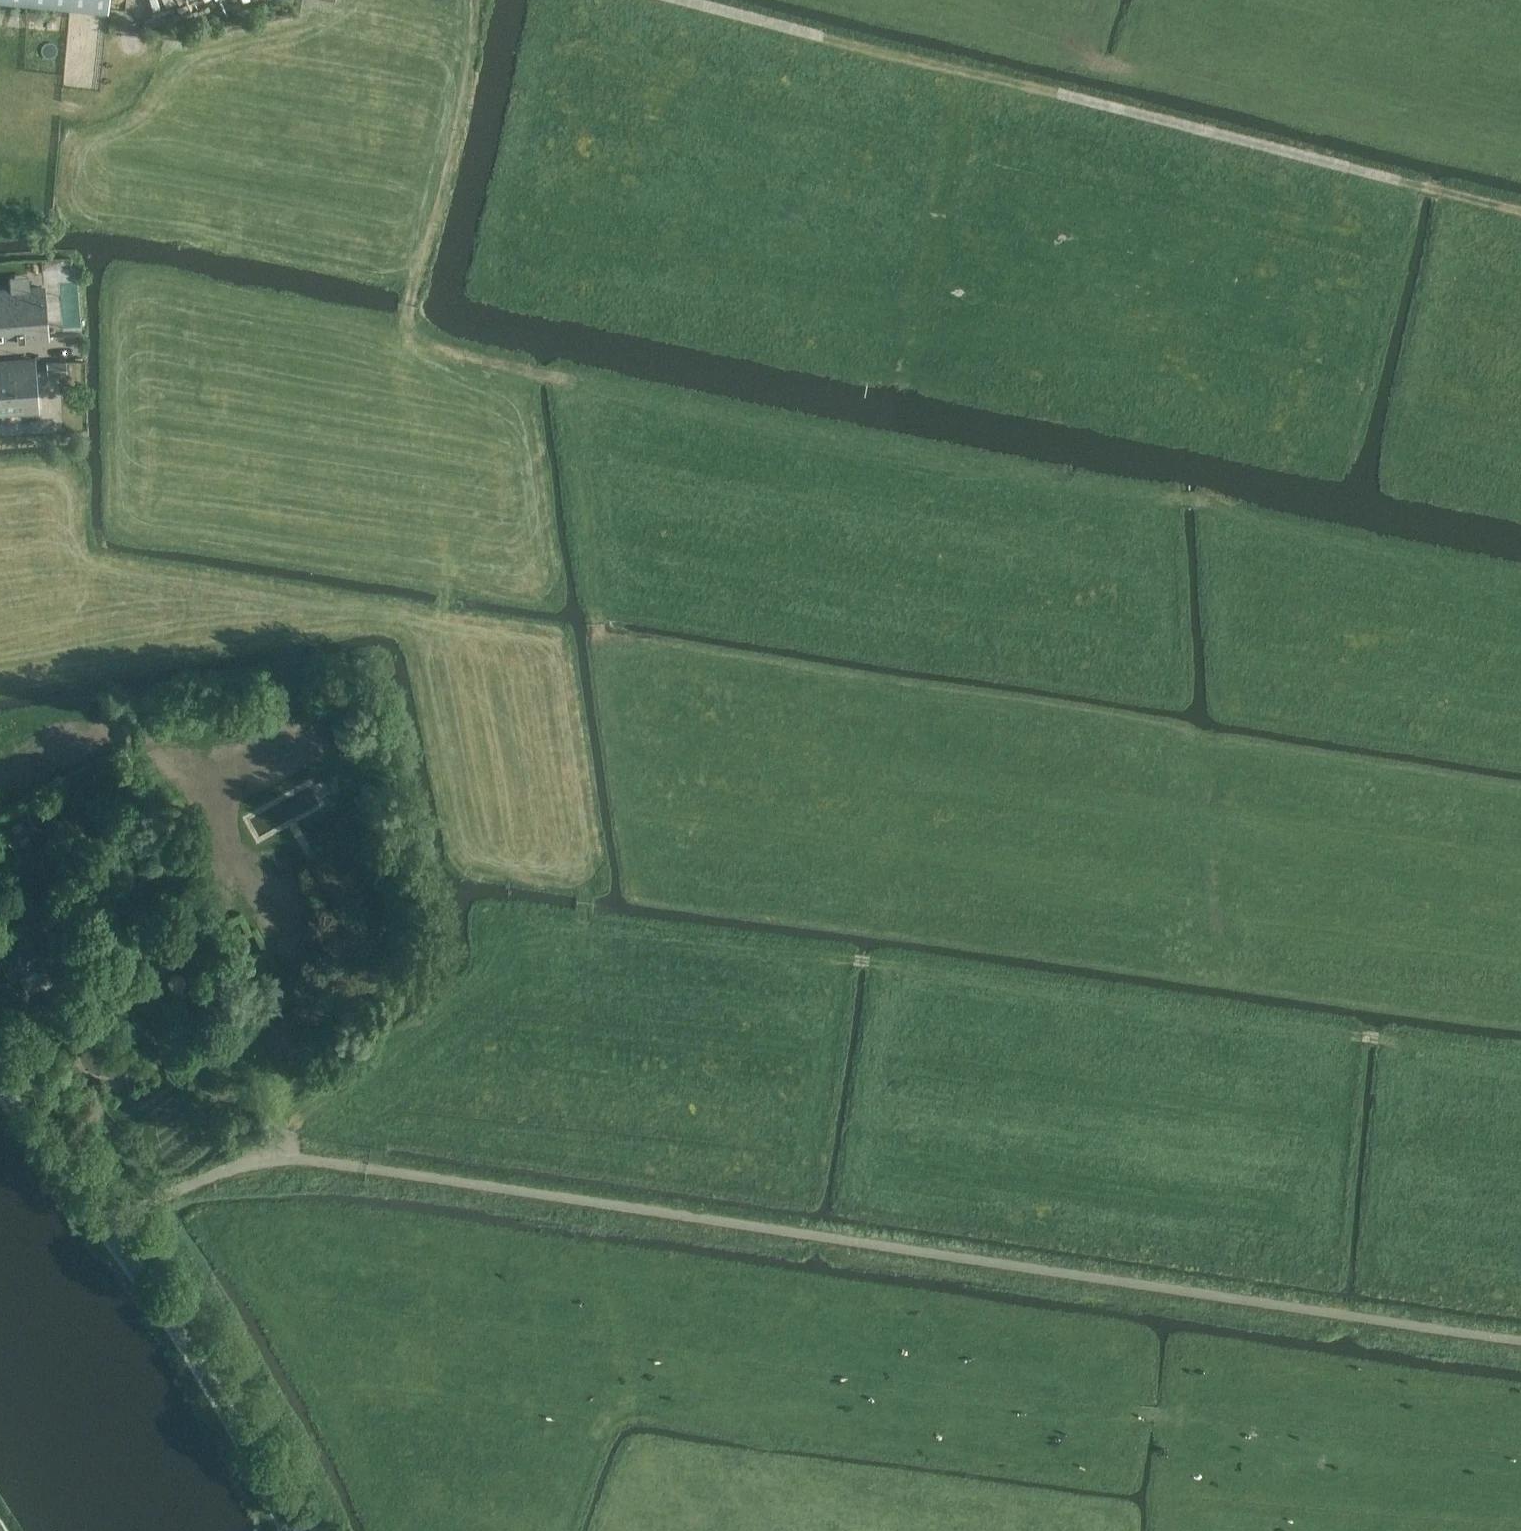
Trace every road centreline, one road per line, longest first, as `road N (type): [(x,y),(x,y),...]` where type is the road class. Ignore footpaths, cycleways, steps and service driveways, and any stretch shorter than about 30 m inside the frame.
road 1 (track): [(1520,211),(671,0)]
road 2 (unclassified): [(287,1530),(220,1399),(0,1074)]

